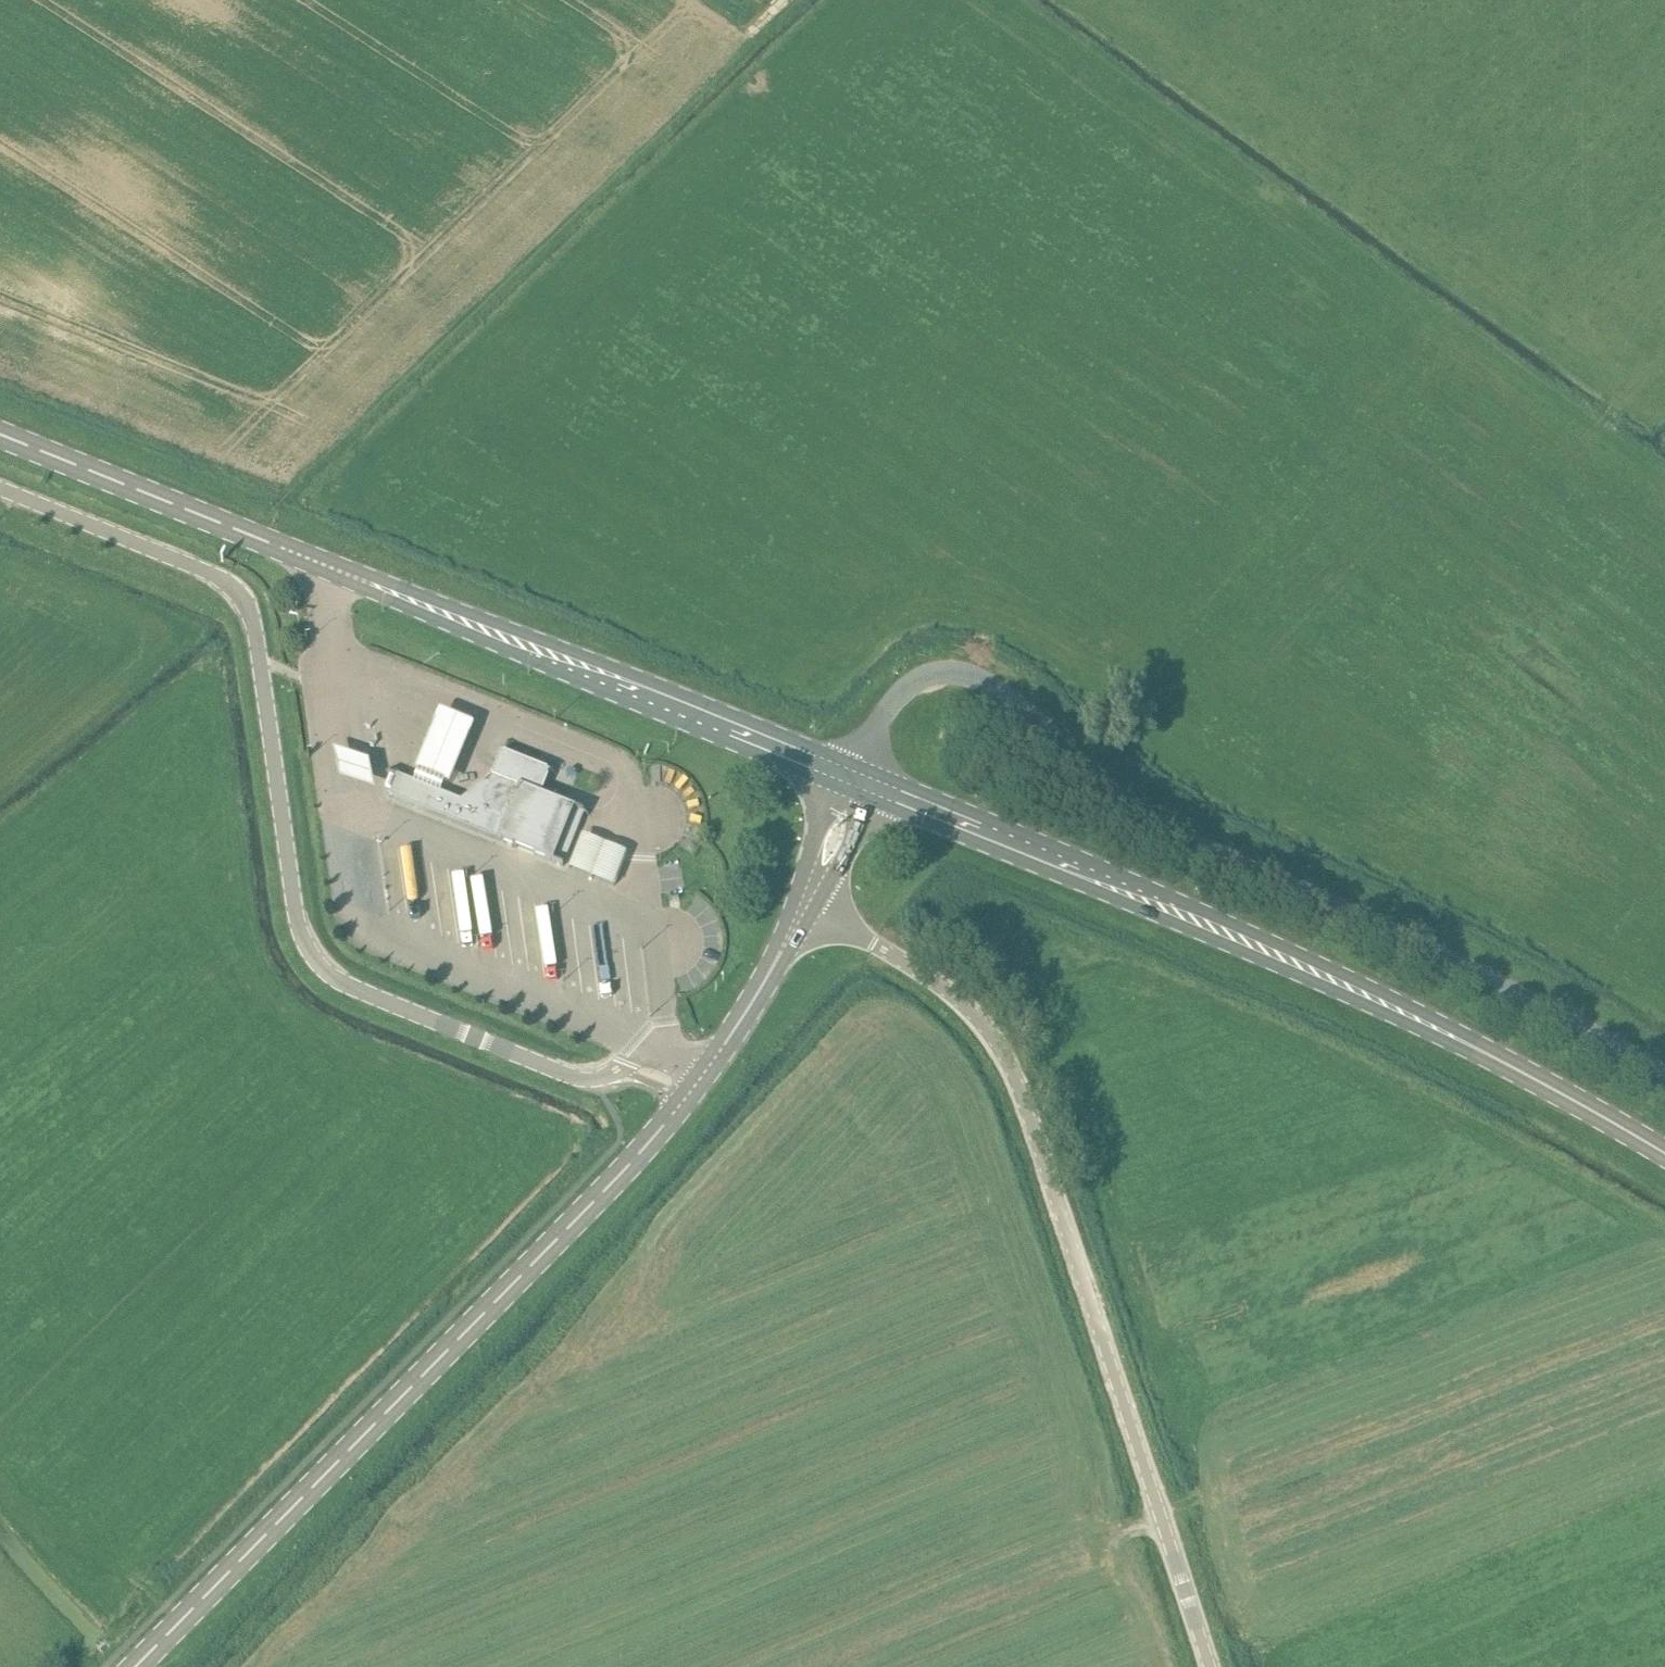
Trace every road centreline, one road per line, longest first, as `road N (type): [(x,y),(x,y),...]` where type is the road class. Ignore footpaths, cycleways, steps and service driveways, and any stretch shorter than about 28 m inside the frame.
road 1 (unclassified): [(706,1071),(660,1050),(599,1080),(574,1076),(343,985),(317,961),(303,931),(255,616),(239,592),(0,488)]
road 2 (unclassified): [(1664,1073),(1486,974),(1198,841),(1117,791),(1019,703),(968,673),(910,680),(881,717),(858,784)]
road 3 (secondary): [(858,784),(0,436)]
road 4 (unclassified): [(1208,1666),(1032,1129),(995,1039),(914,967),(807,903)]
road 5 (secondary): [(1664,1152),(1297,963),(858,784)]
road 6 (tertiary): [(134,1666),(431,1374),(634,1161),(706,1071)]
road 7 (tertiary): [(706,1071),(807,903)]
road 8 (tertiary): [(858,784),(830,809),(815,841),(807,903)]
road 9 (tertiary): [(807,903),(859,823),(858,784)]

